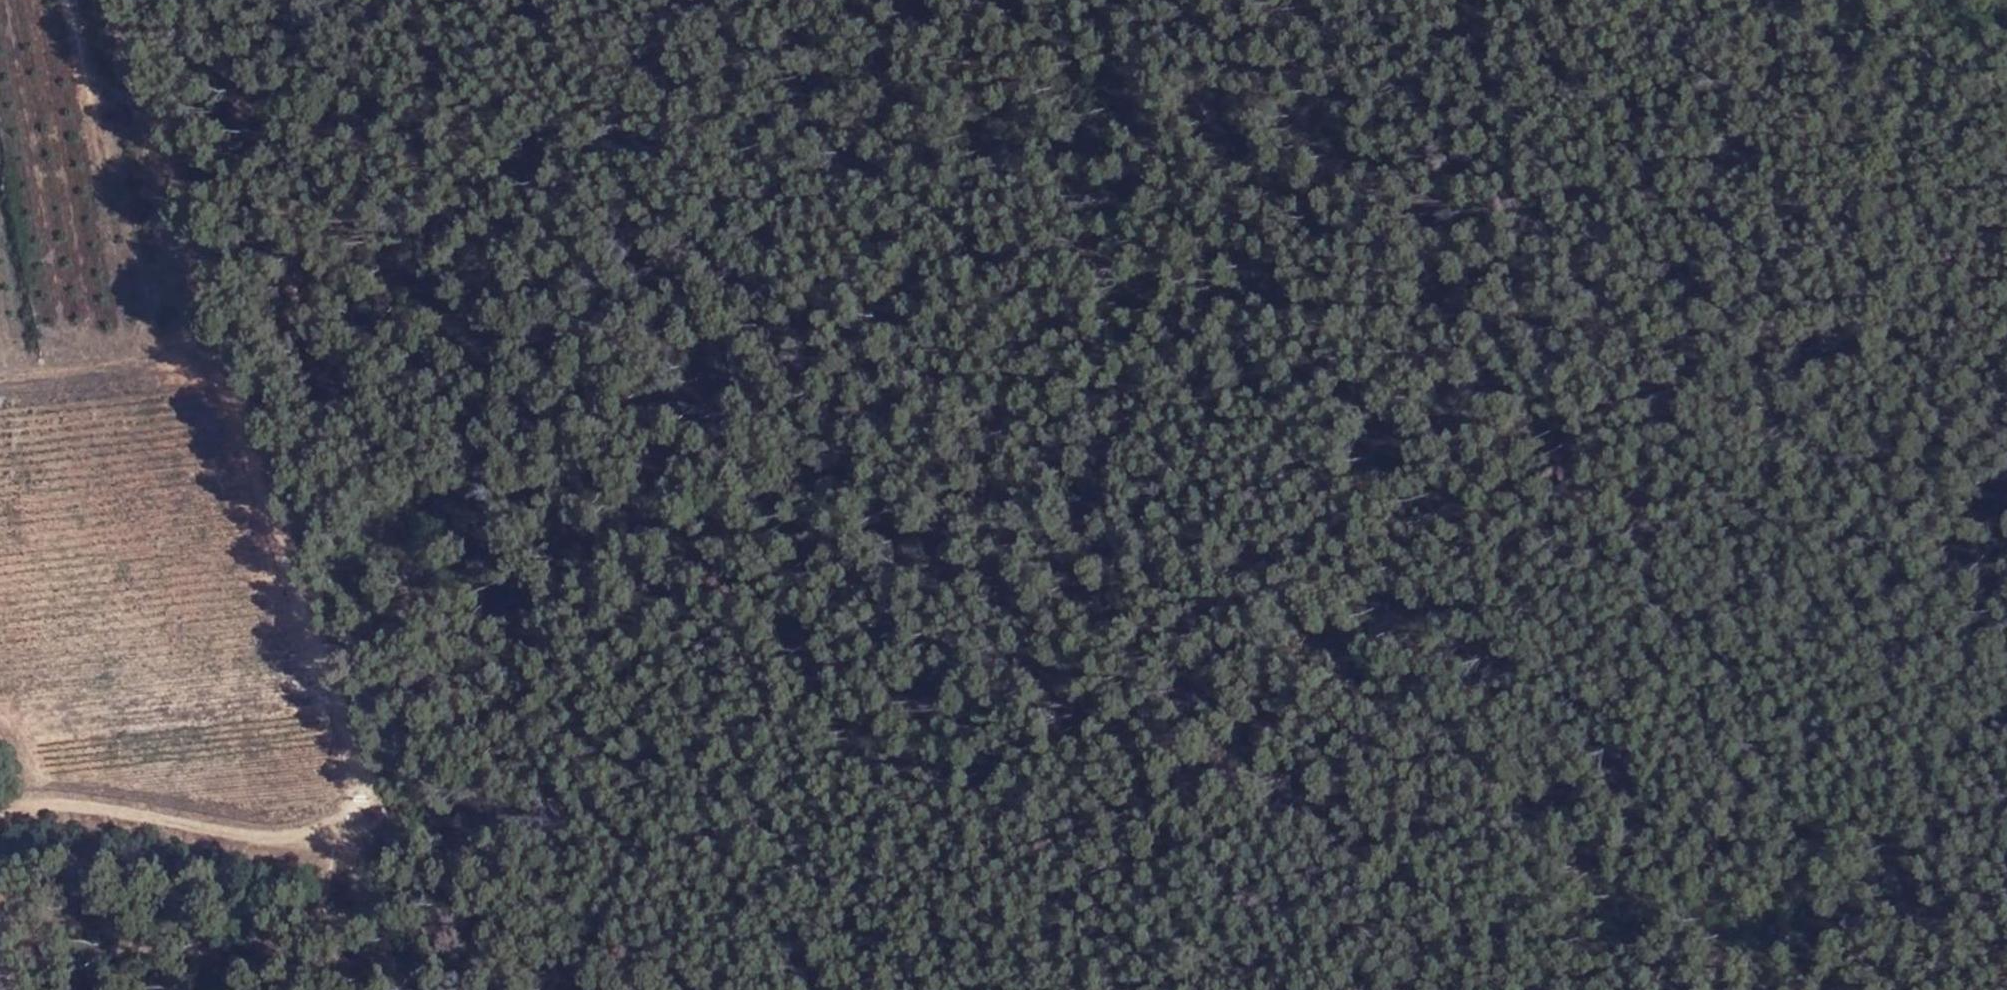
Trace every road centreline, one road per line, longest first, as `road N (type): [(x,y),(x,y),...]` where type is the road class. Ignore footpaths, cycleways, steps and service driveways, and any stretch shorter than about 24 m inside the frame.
road 1 (track): [(0,377),(219,346),(354,752),(360,814),(327,836),(272,839),(60,804),(0,808)]

